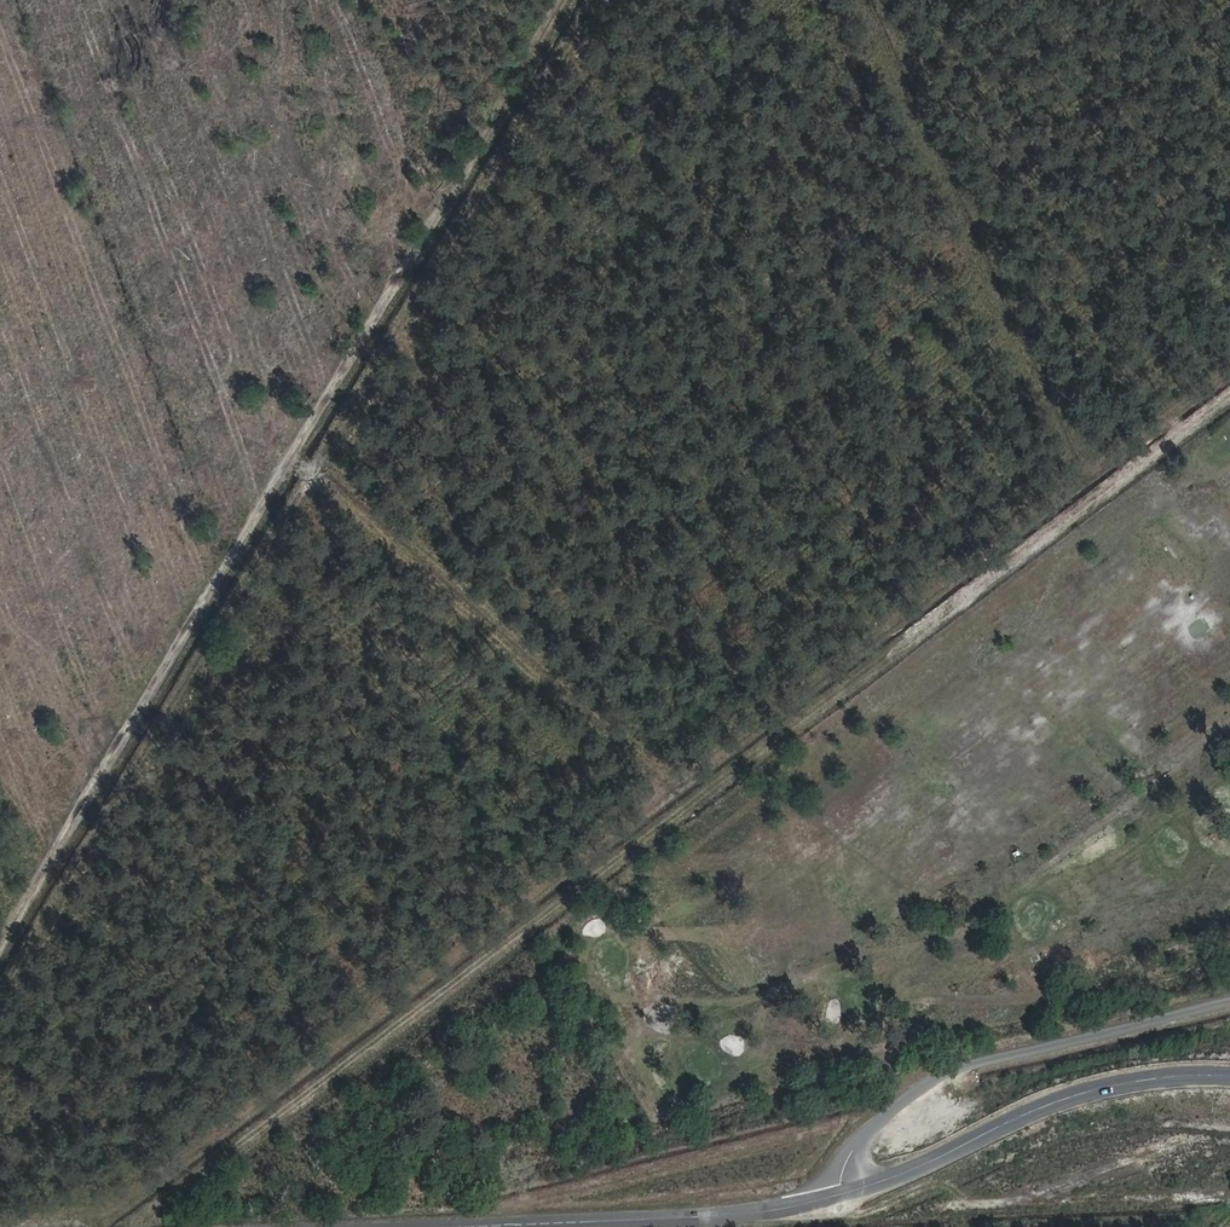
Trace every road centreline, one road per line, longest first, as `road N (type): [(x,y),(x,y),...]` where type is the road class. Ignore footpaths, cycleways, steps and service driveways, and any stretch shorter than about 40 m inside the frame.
road 1 (track): [(1229,366),(97,1220),(0,1224)]
road 2 (track): [(129,1226),(1229,394)]
road 3 (track): [(566,0),(0,948)]
road 4 (track): [(0,993),(310,463)]
road 5 (track): [(310,463),(666,791)]
road 6 (unclassified): [(841,1194),(845,1166),(864,1133),(929,1080),(1229,999)]
road 7 (tertiary): [(428,1226),(750,1211),(841,1194)]
road 8 (tertiary): [(841,1194),(1049,1104),(1147,1080),(1229,1077)]

